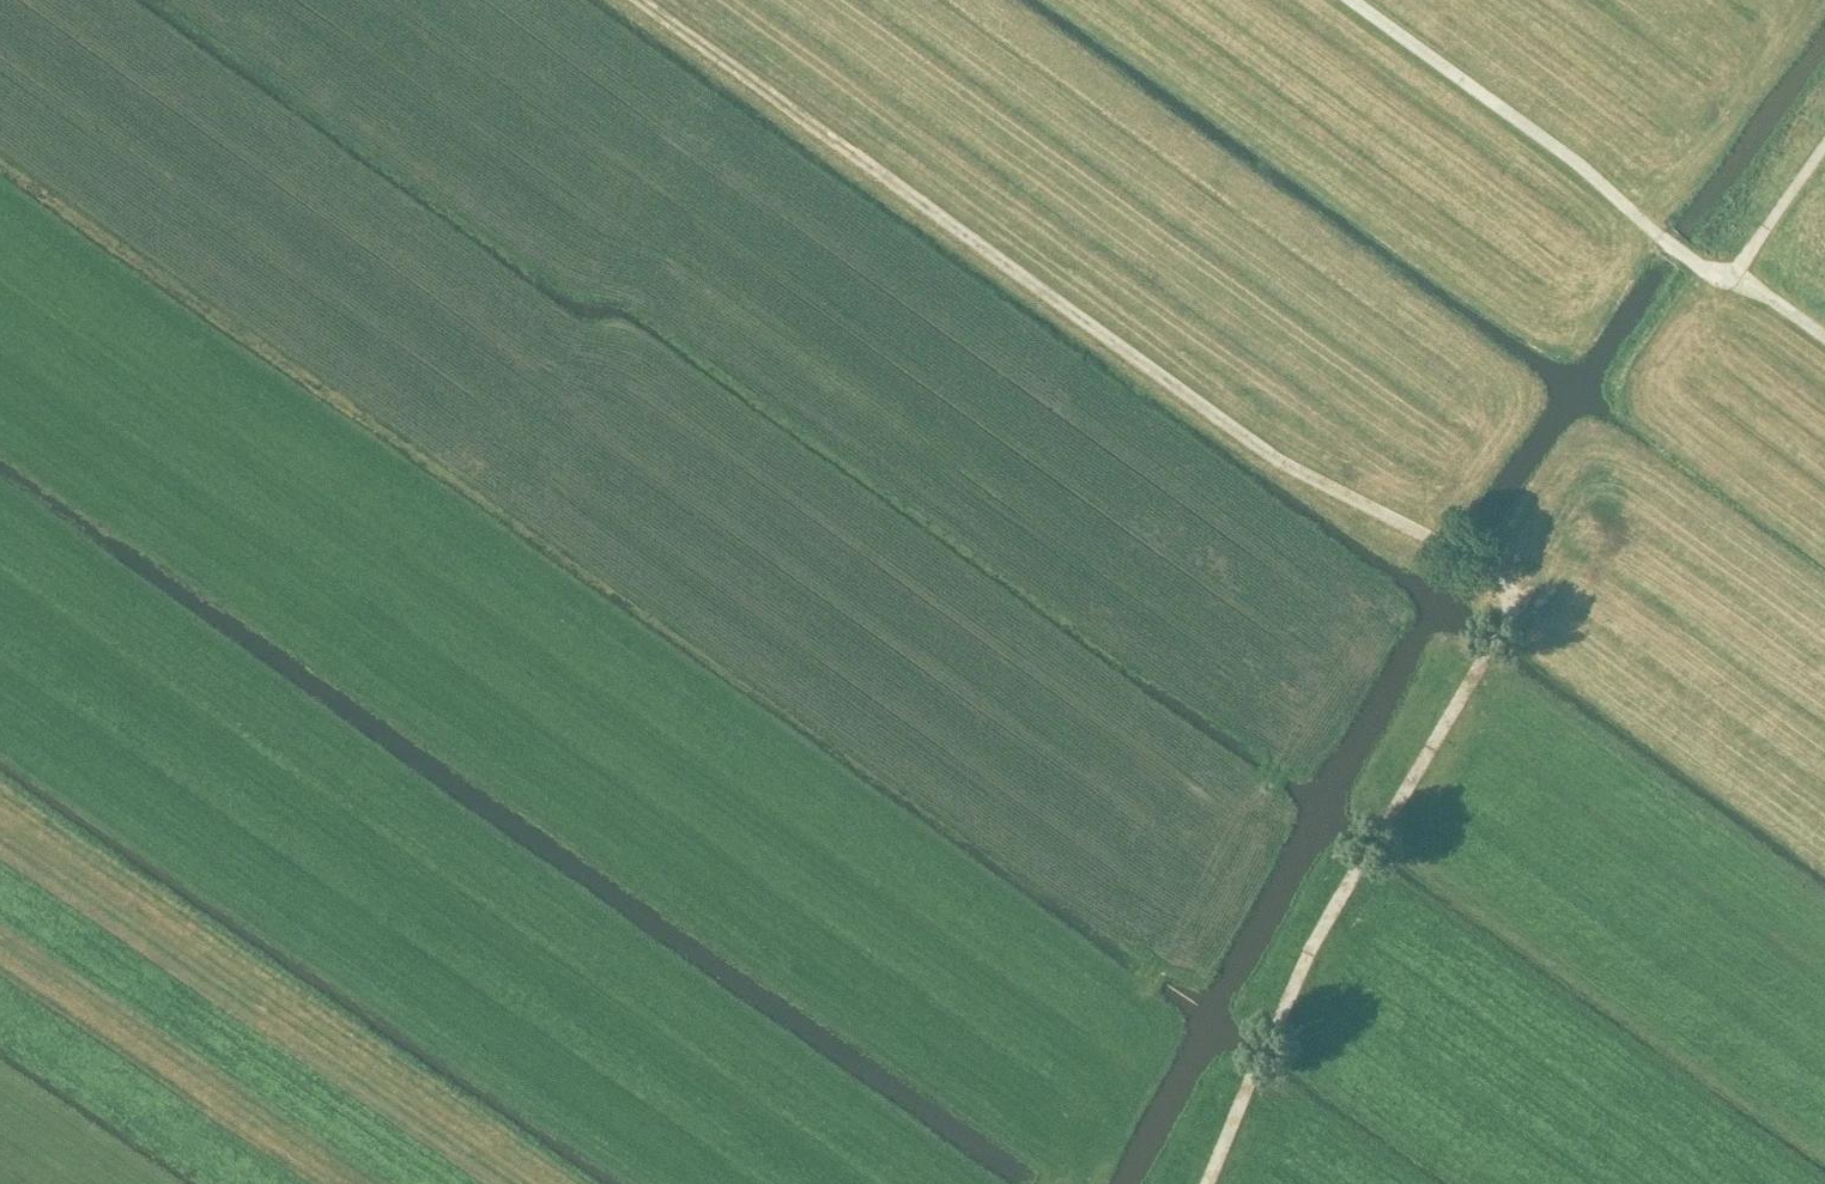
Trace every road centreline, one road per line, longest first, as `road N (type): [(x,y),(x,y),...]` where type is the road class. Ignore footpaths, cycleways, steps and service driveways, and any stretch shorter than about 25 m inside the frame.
road 1 (track): [(638,0),(1286,464),(1452,551),(1520,599),(1326,926),(1207,1183)]
road 2 (track): [(1353,0),(1581,166),(1691,263),(1732,278),(1824,345)]
road 3 (track): [(1824,148),(1732,278)]

